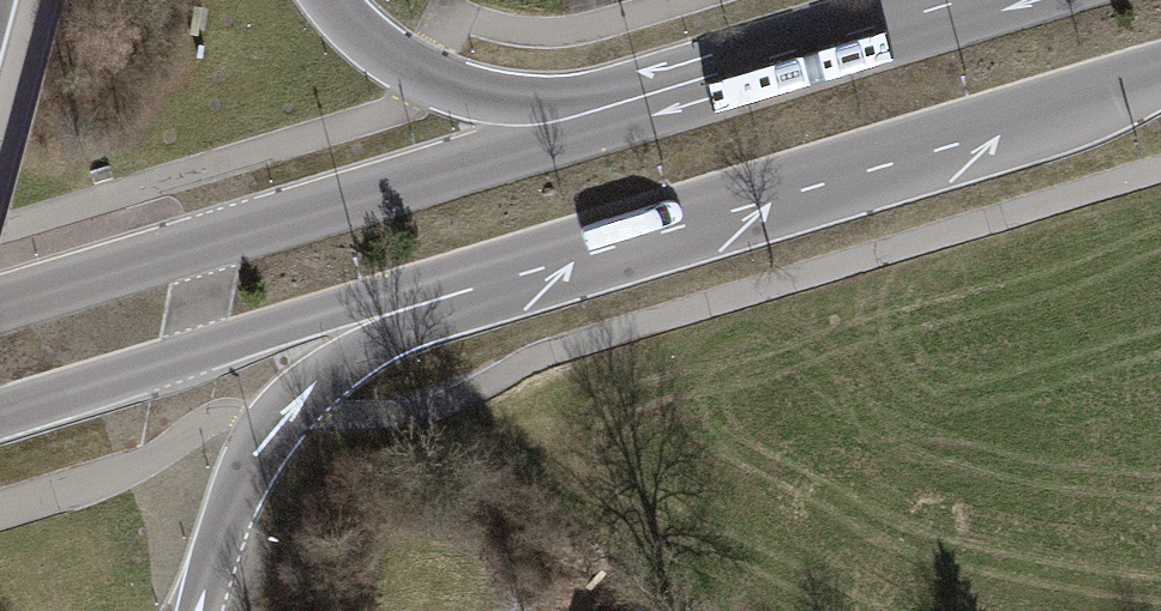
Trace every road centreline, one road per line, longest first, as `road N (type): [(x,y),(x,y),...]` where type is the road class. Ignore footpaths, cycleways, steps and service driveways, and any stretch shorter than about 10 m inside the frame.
road 1 (secondary): [(731,91),(0,306)]
road 2 (secondary): [(457,275),(1160,64)]
road 3 (secondary): [(0,413),(457,275)]
road 4 (motorway): [(199,610),(236,496),(281,416),(335,363),(457,275)]
road 5 (motorway): [(731,91),(562,103),(494,99),(394,60),(329,0)]
road 6 (secondary): [(1034,0),(731,91)]

